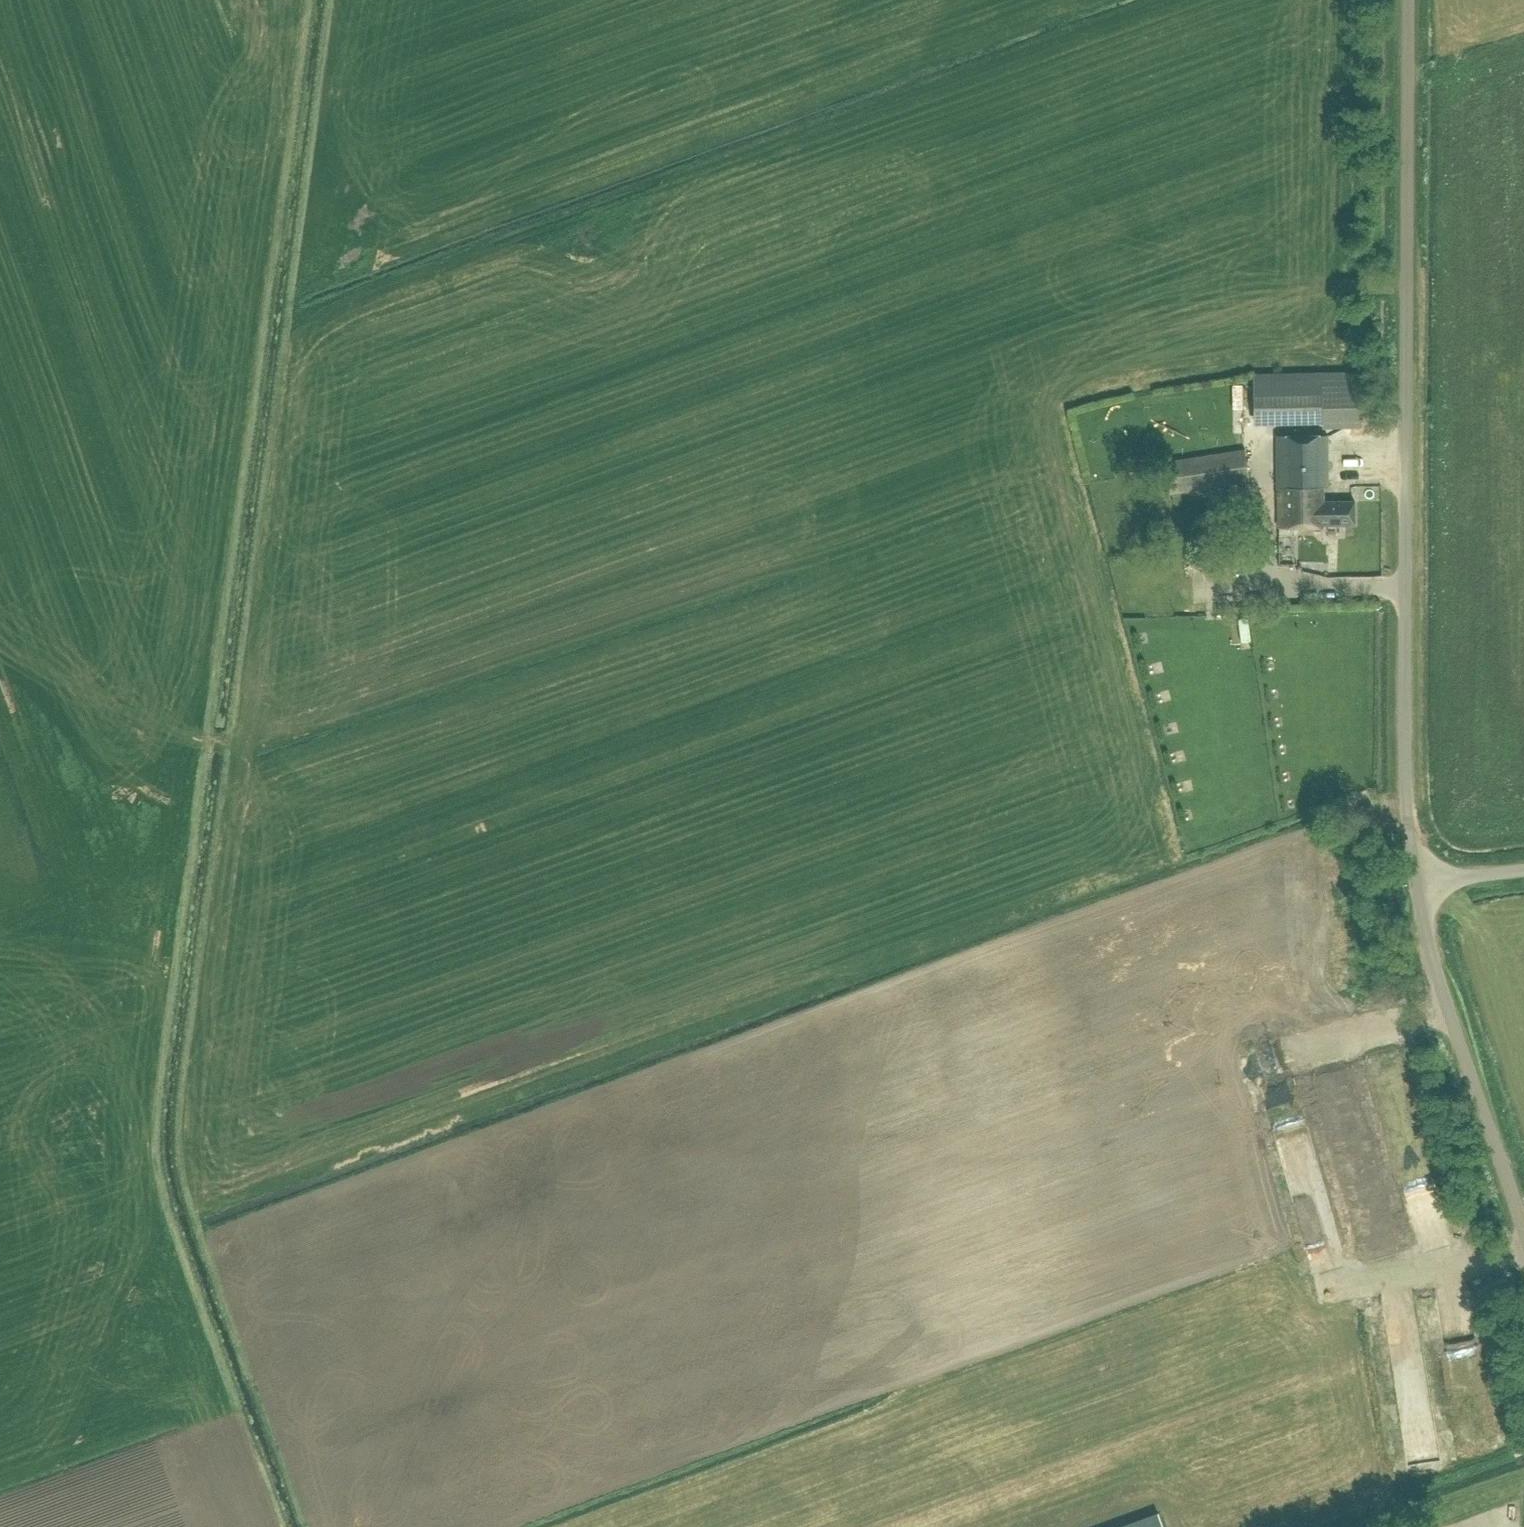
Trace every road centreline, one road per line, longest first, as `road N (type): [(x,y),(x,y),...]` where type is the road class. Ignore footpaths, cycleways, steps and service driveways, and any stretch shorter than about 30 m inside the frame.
road 1 (unclassified): [(1418,876),(1406,792),(1410,0)]
road 2 (unclassified): [(1523,1230),(1418,876)]

